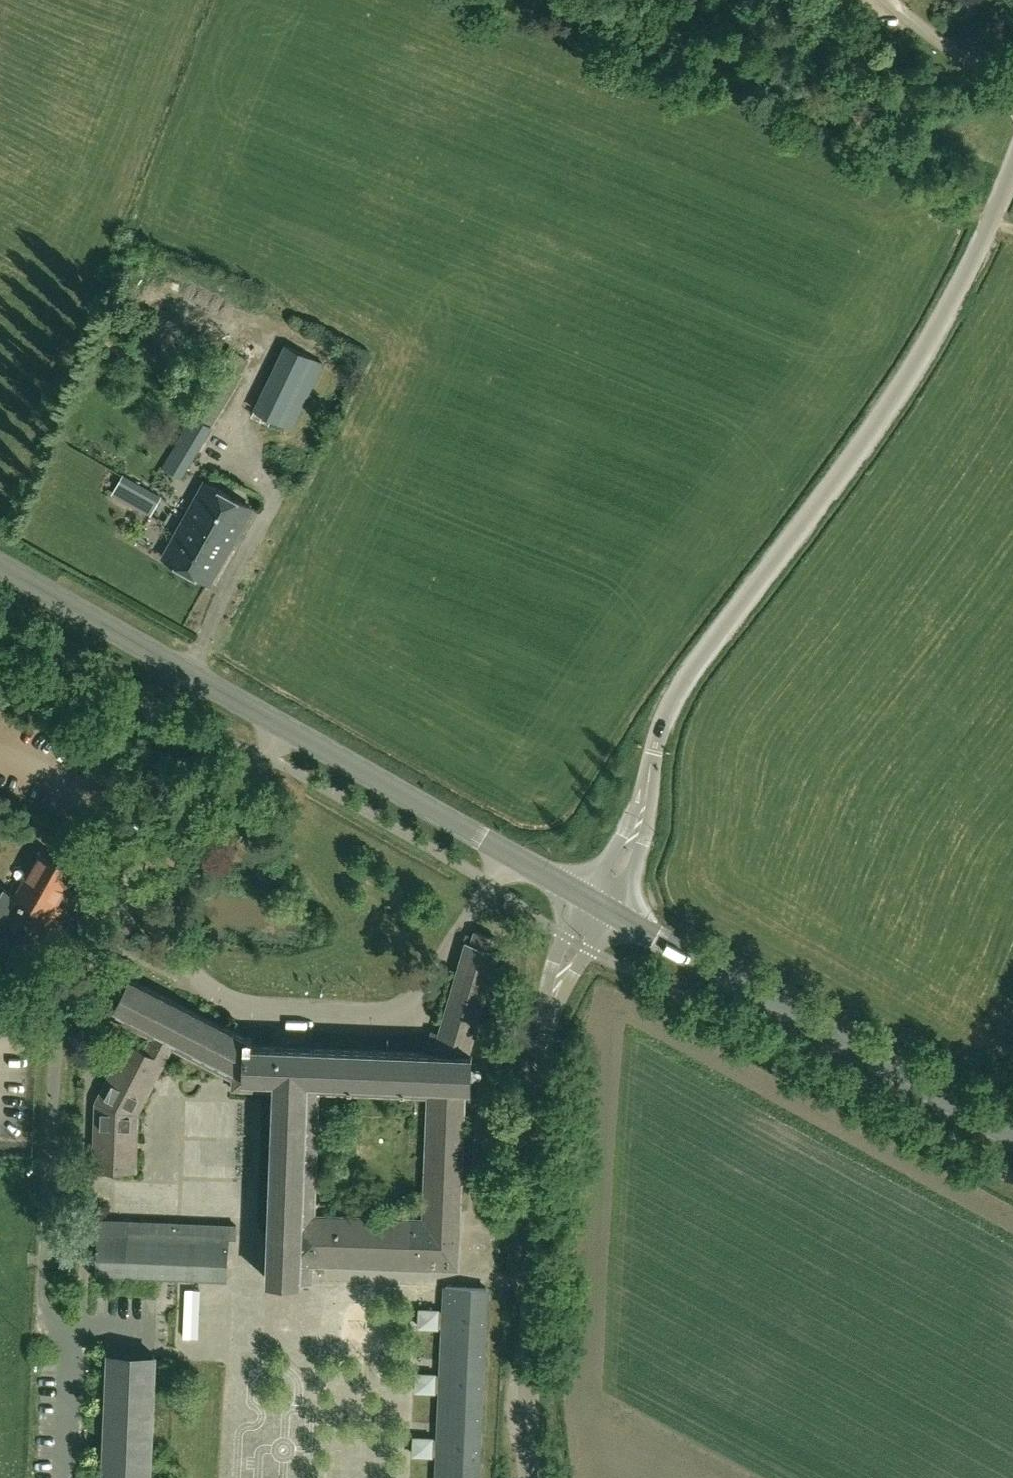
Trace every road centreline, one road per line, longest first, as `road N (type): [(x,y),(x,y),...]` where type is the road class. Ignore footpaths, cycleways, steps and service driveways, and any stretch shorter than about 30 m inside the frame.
road 1 (unclassified): [(598,903),(636,836),(681,687),(874,429),(935,334),(1012,165)]
road 2 (secondary): [(598,903),(0,566)]
road 3 (unclassified): [(532,1477),(529,1376),(547,1023),(562,971),(598,903)]
road 4 (secondary): [(1012,1139),(598,903)]
road 5 (residential): [(1012,89),(891,0)]

